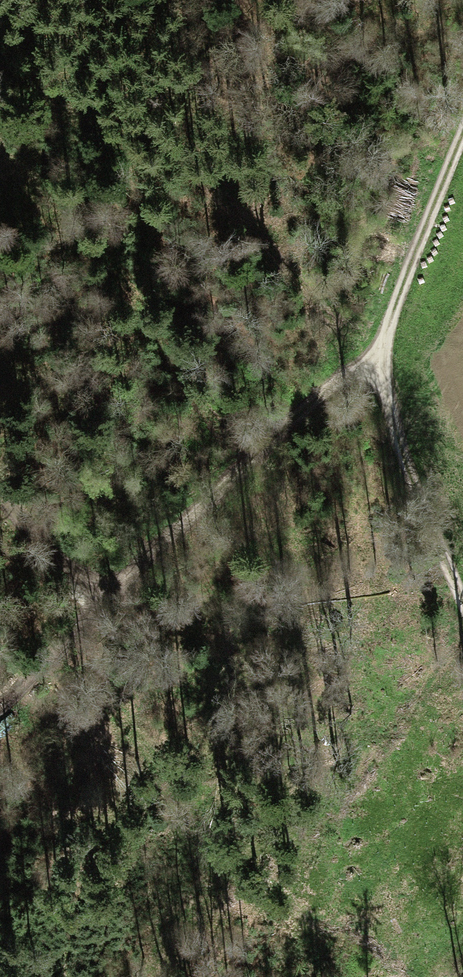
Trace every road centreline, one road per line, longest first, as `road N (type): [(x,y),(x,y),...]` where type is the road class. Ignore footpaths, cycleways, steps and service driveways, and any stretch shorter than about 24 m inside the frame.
road 1 (track): [(105,609),(275,438),(336,383),(380,363)]
road 2 (track): [(380,363),(414,487),(462,597)]
road 3 (track): [(380,363),(462,134)]
road 4 (track): [(105,609),(0,494)]
road 5 (track): [(0,708),(105,609)]

